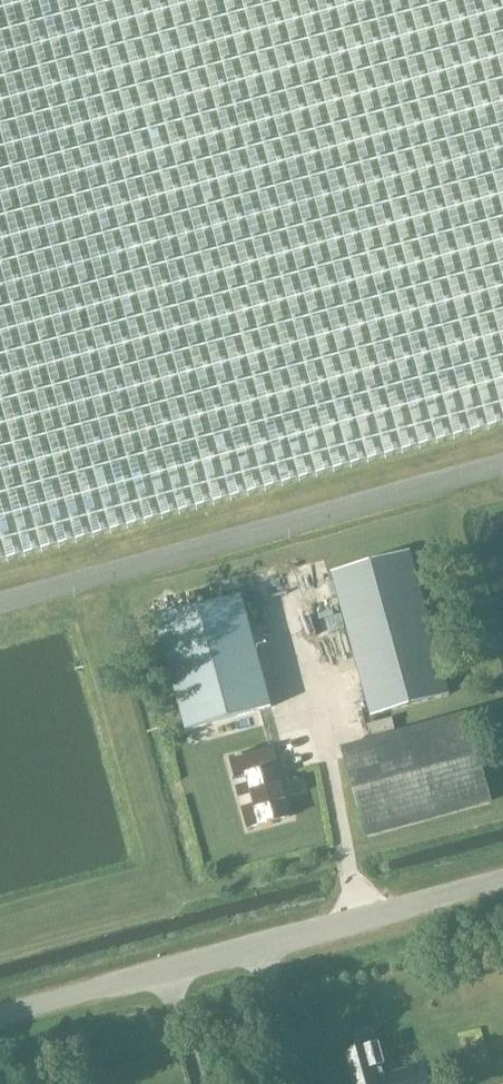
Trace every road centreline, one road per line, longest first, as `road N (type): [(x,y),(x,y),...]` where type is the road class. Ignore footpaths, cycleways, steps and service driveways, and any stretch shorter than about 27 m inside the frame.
road 1 (unclassified): [(0,1015),(502,878)]

